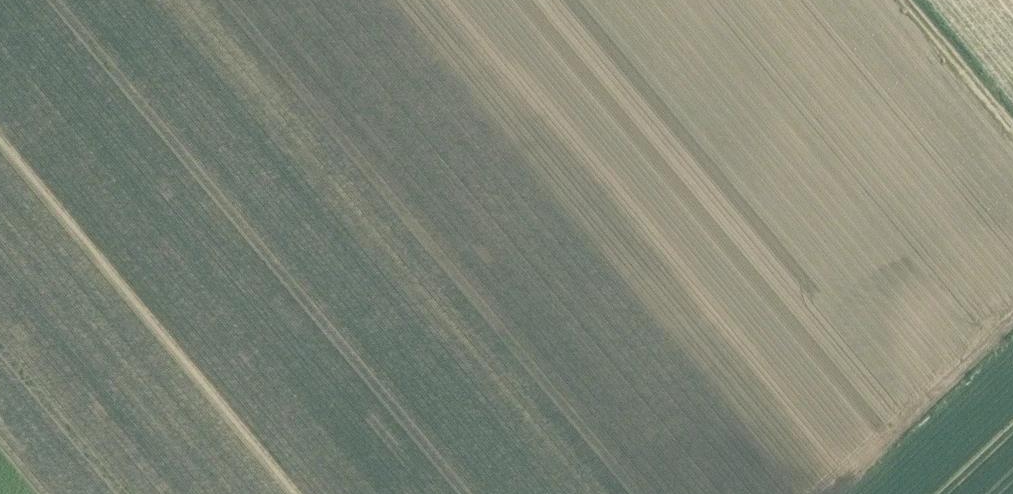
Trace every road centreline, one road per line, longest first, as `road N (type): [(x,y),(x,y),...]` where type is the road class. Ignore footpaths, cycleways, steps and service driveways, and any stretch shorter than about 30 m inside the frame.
road 1 (track): [(1012,123),(912,0)]

